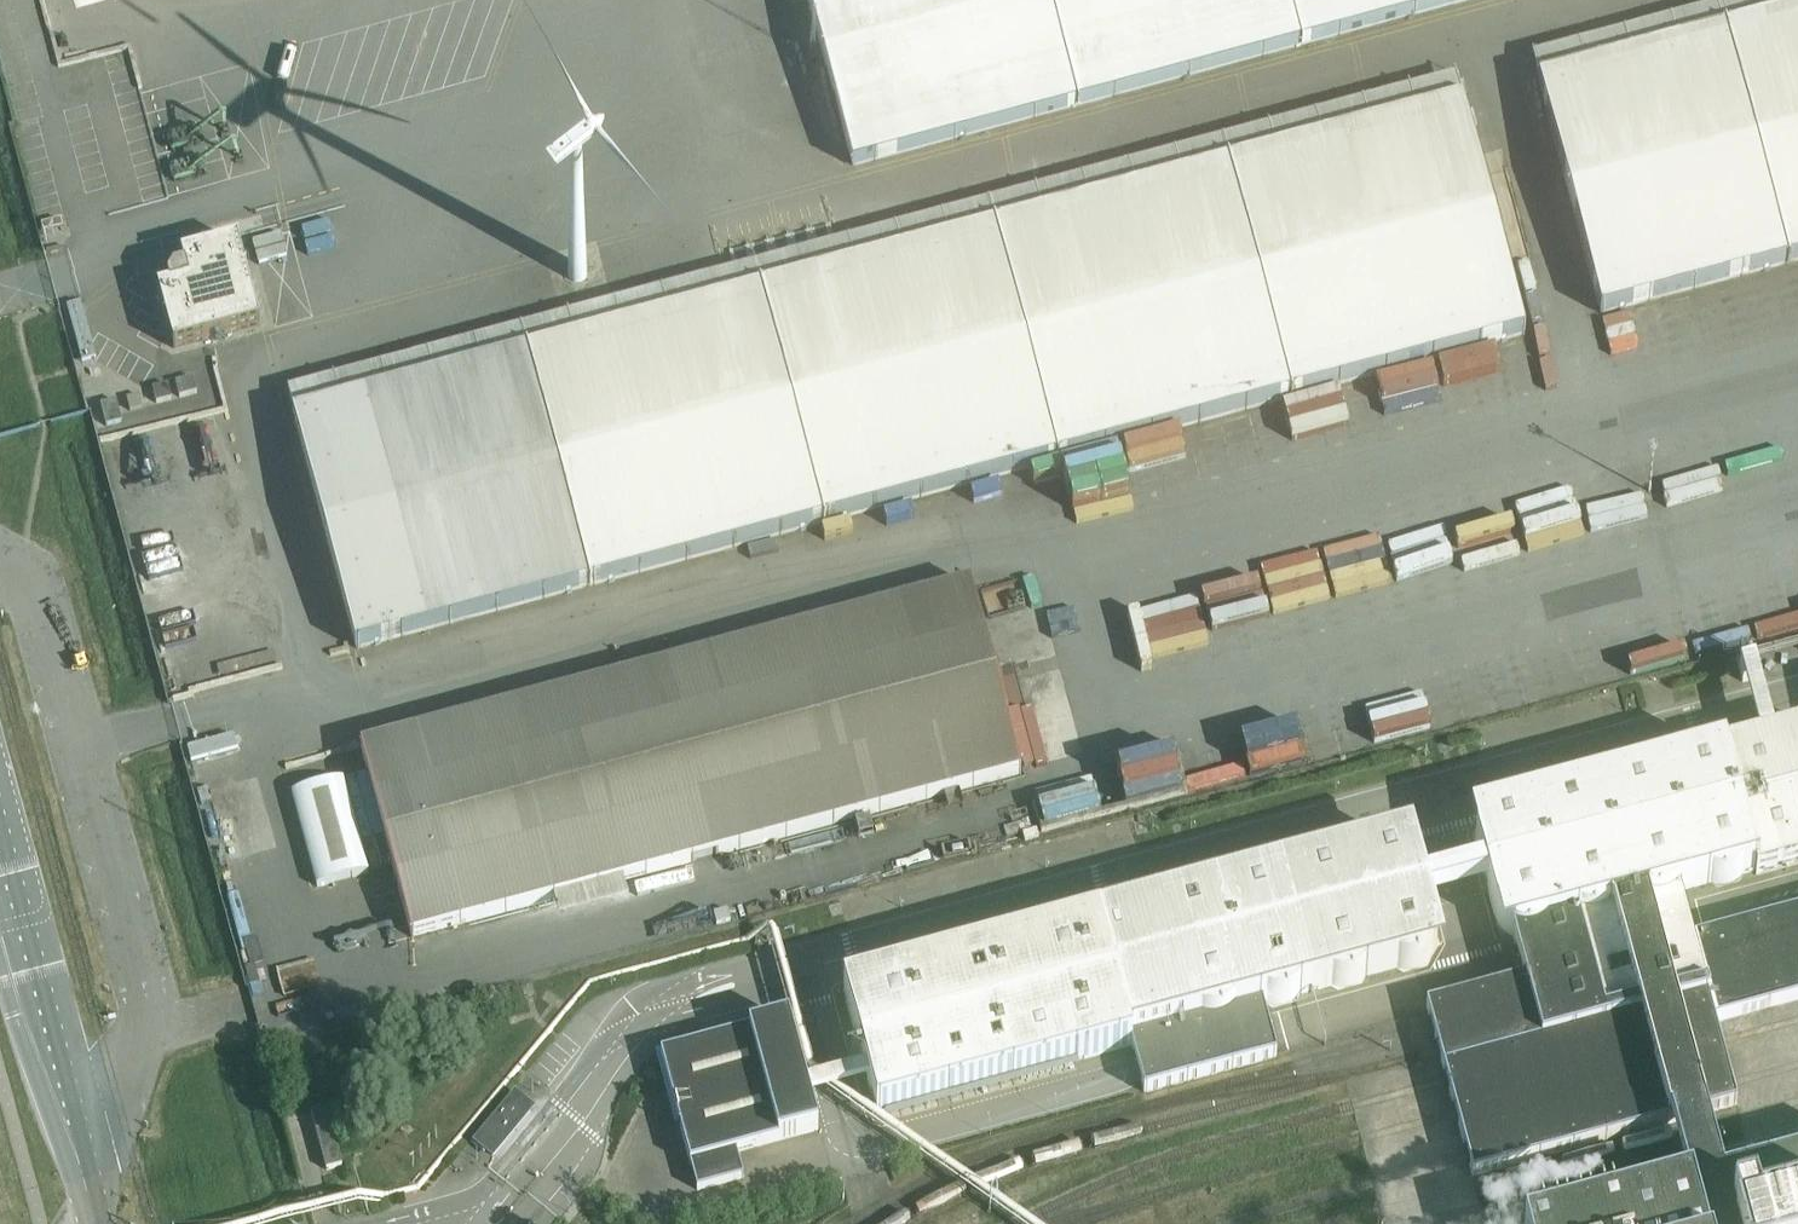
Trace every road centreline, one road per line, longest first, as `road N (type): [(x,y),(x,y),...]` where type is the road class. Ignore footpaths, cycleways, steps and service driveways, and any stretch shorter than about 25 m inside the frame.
road 1 (unclassified): [(96,1223),(0,867)]

